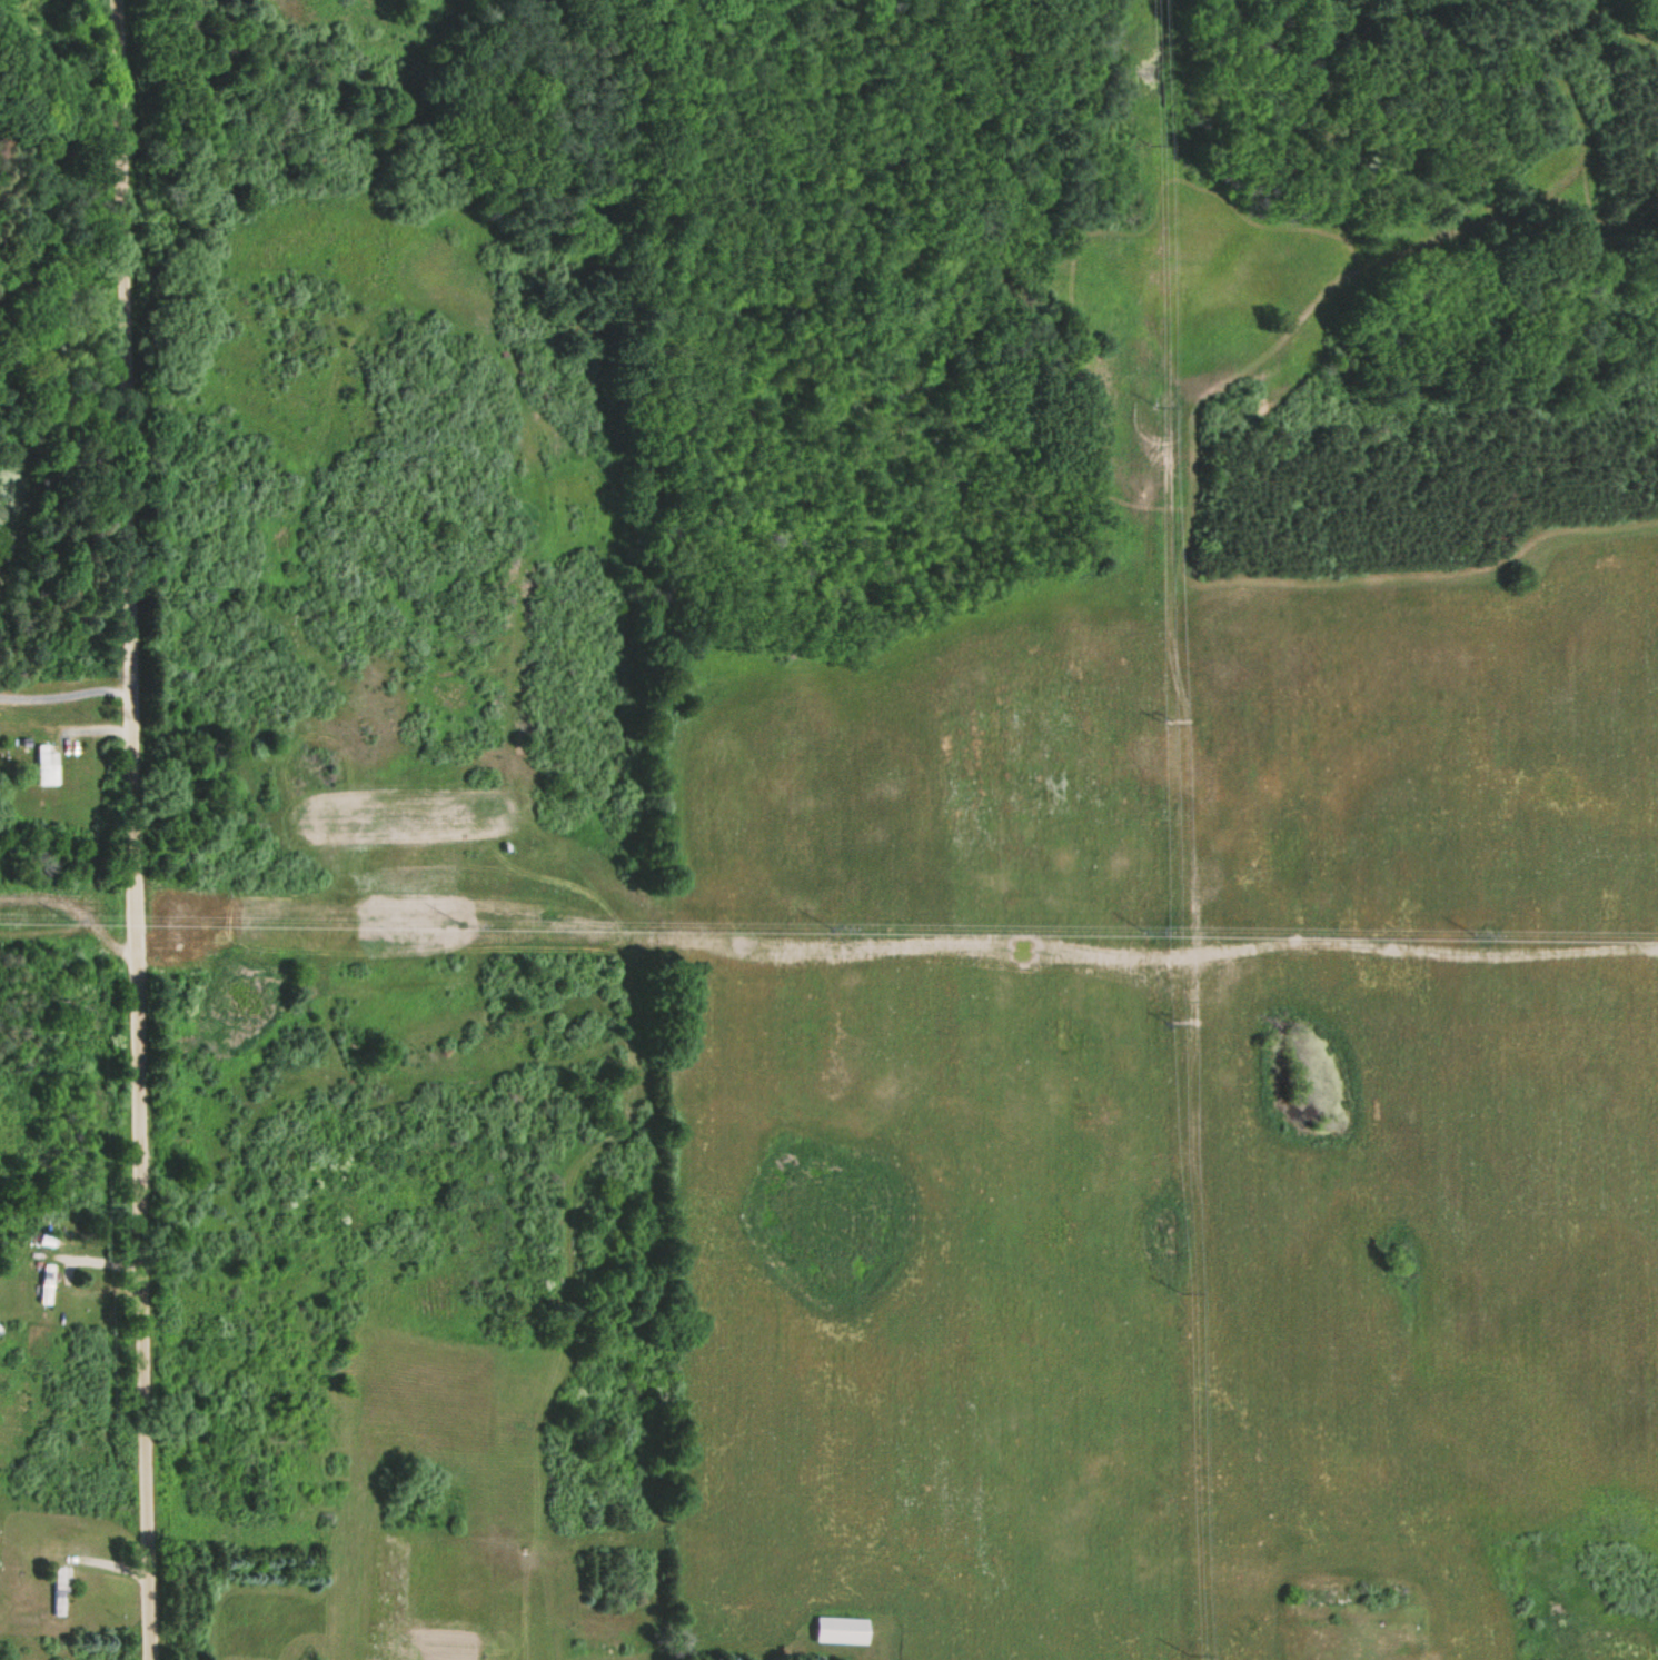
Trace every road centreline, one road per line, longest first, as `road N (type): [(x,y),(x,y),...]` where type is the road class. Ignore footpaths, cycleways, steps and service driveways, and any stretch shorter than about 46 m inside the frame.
road 1 (residential): [(151,1659),(126,0)]

